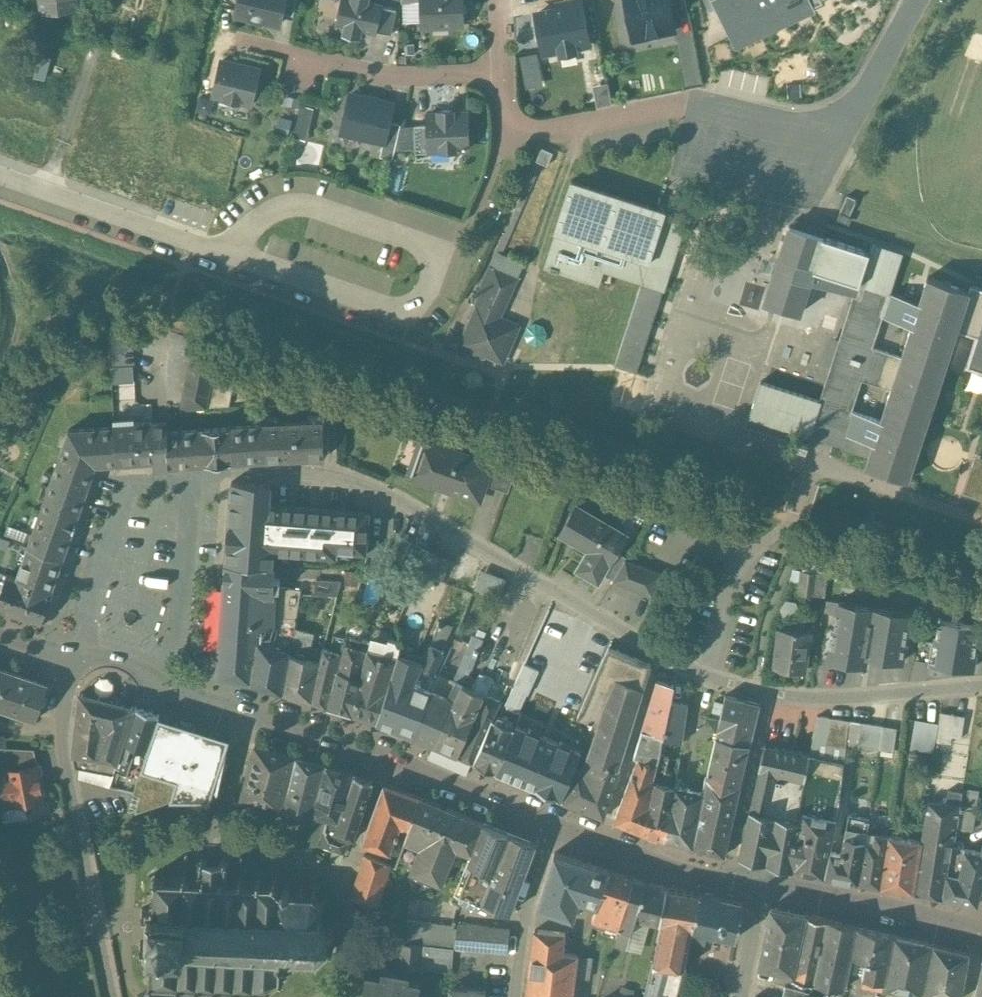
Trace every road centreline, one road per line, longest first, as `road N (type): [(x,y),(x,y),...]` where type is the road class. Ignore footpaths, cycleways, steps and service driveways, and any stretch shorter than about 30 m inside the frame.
road 1 (residential): [(551,822),(387,755),(80,650)]
road 2 (residential): [(775,695),(660,653),(415,508)]
road 3 (residential): [(778,153),(757,128),(686,112),(505,131),(501,75)]
road 4 (residential): [(80,650),(132,484),(233,474)]
road 5 (residential): [(501,75),(374,73),(244,41)]
road 6 (residential): [(920,0),(854,127),(778,153)]
road 7 (residential): [(981,924),(764,883)]
road 8 (residential): [(981,684),(775,695)]
road 9 (residential): [(415,508),(336,478),(233,474)]
road 10 (residential): [(775,695),(729,876)]
road 11 (residential): [(729,876),(551,822)]
road 12 (residential): [(551,822),(522,910),(516,996)]
road 13 (residential): [(79,825),(64,730),(80,650)]
road 14 (residential): [(114,996),(79,825)]

